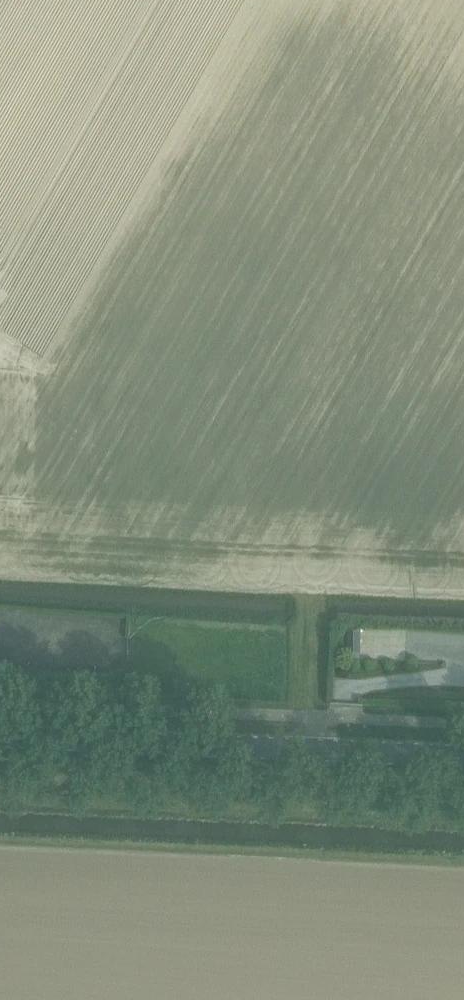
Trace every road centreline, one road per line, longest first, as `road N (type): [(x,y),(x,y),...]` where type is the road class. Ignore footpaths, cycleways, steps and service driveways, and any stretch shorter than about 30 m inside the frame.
road 1 (tertiary): [(0,736),(463,756)]

